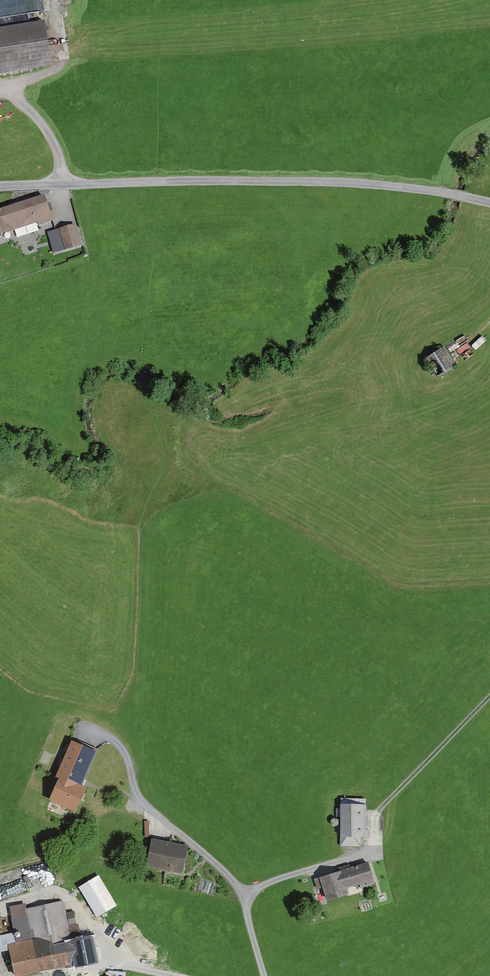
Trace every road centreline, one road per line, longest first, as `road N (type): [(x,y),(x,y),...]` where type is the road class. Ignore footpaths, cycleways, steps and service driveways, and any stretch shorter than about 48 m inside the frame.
road 1 (unclassified): [(0,187),(363,183),(489,203)]
road 2 (residential): [(82,729),(124,752),(142,802),(245,893)]
road 3 (track): [(489,696),(375,814),(376,850)]
road 4 (unclassified): [(376,850),(245,893)]
road 5 (track): [(47,975),(99,965),(174,975)]
road 6 (track): [(60,184),(46,129),(0,87)]

